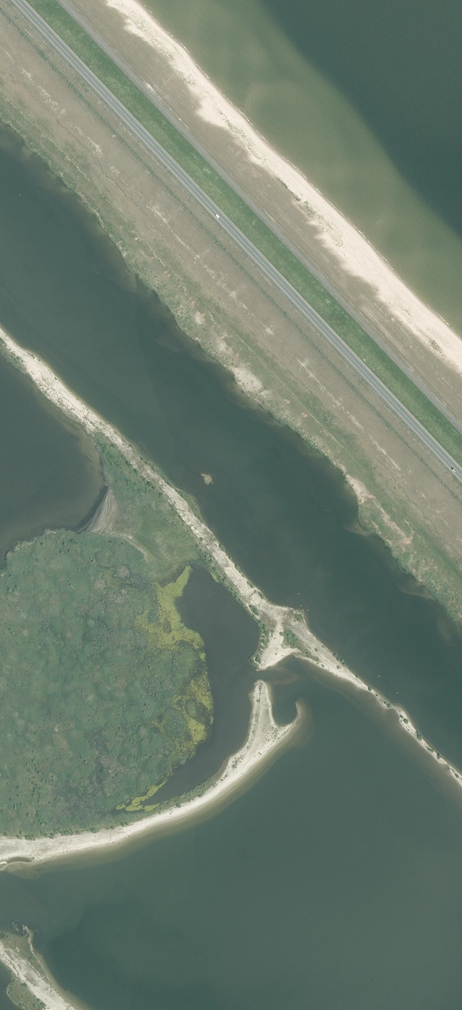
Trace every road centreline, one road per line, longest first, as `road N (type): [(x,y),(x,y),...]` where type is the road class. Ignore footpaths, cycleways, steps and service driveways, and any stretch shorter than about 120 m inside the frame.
road 1 (trunk): [(461,476),(19,0)]

